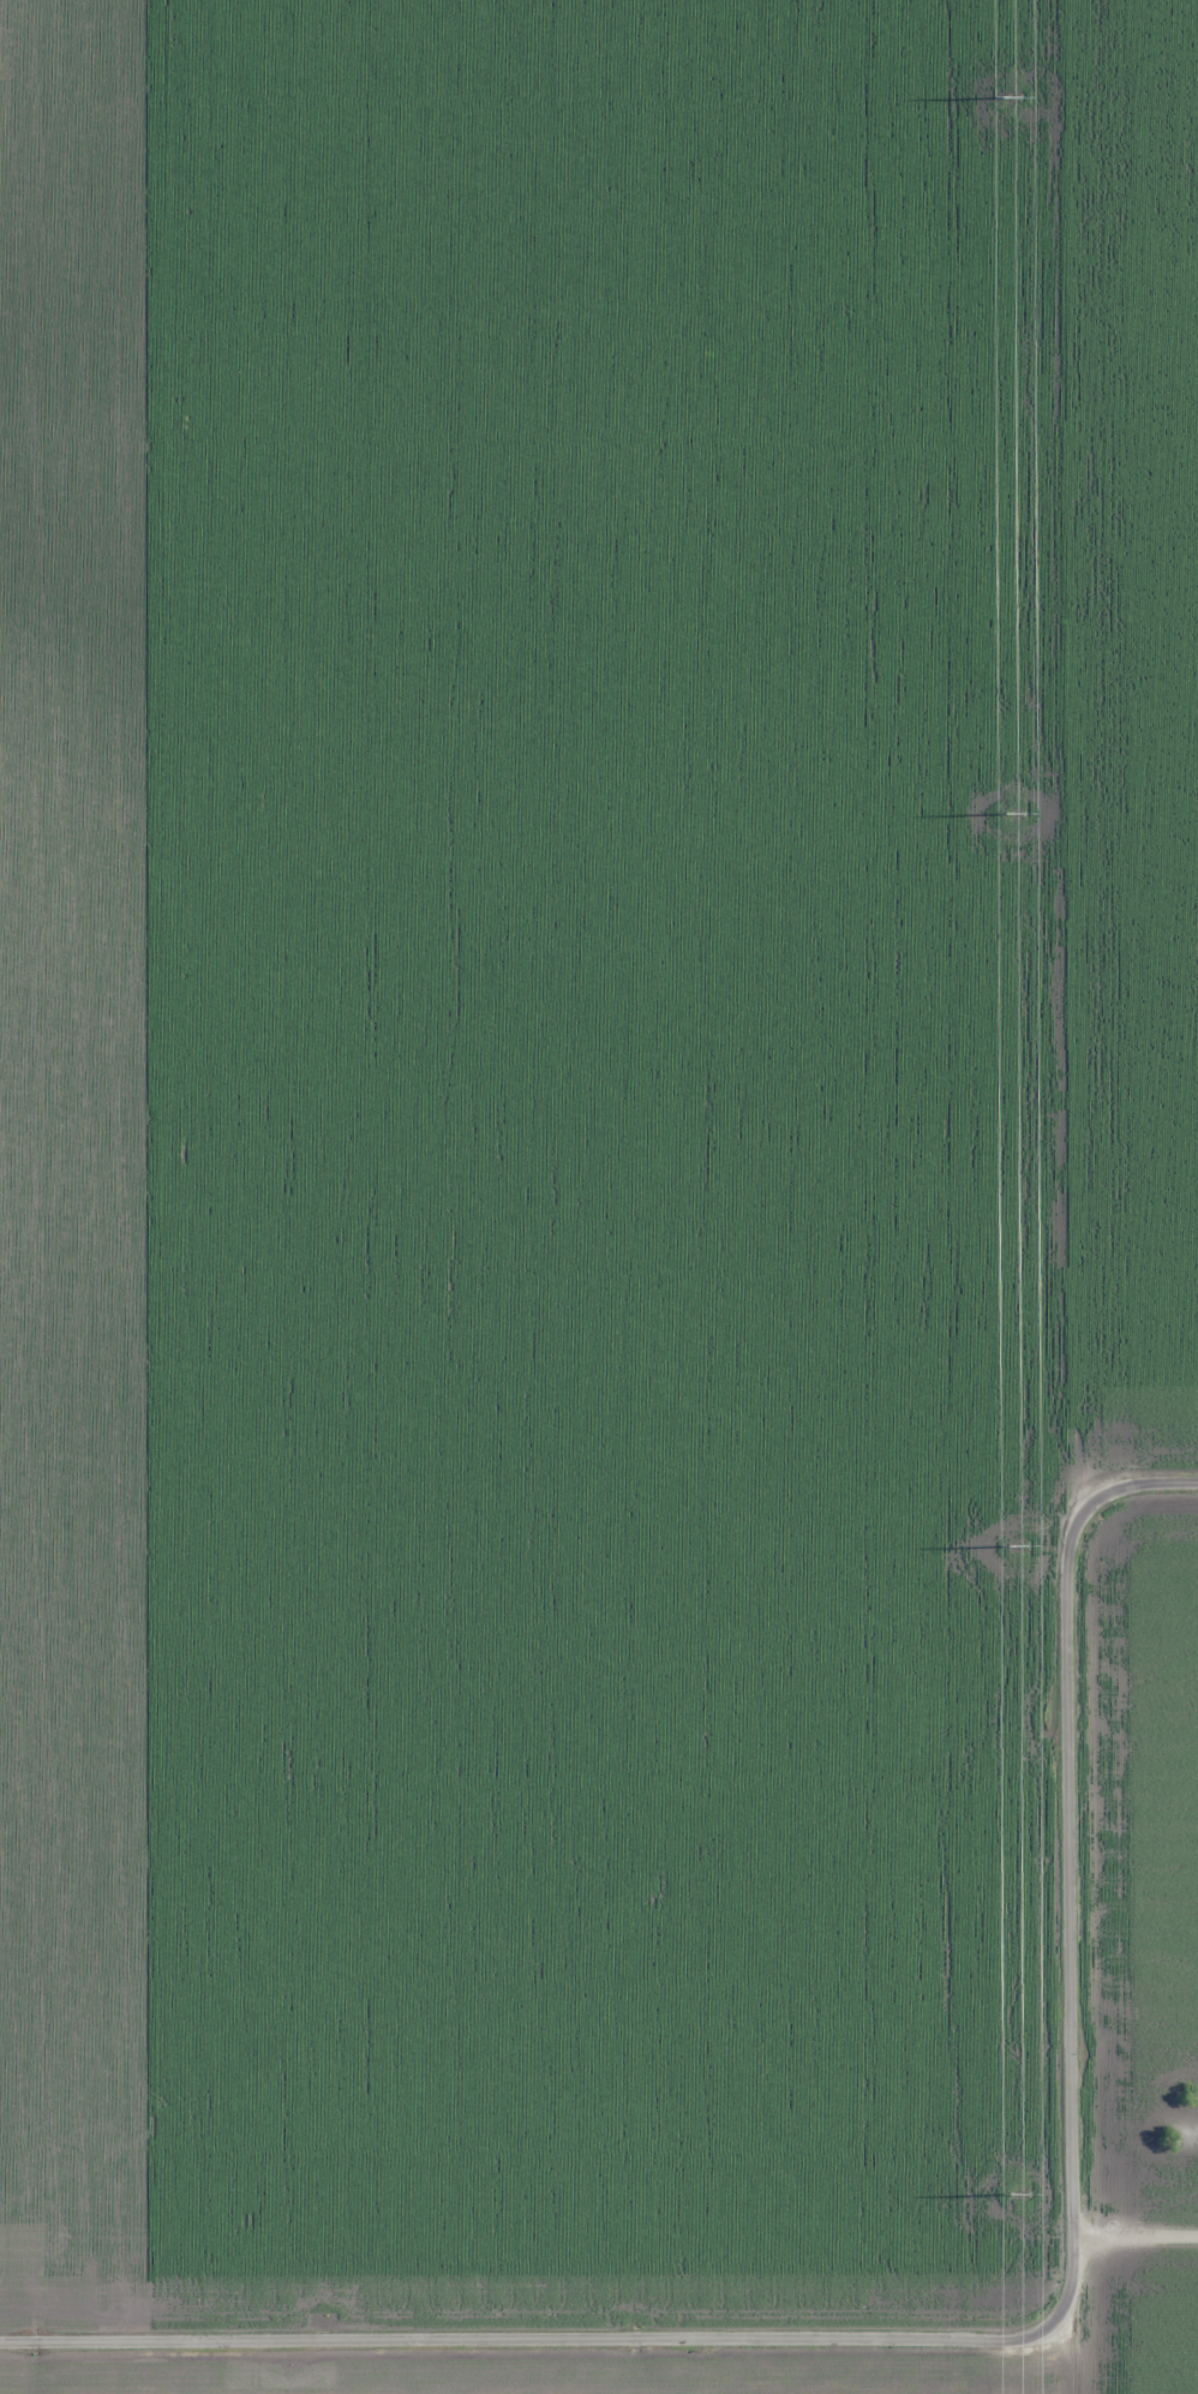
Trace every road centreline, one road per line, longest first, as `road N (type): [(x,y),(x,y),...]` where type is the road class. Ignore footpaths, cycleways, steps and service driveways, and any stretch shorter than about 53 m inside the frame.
road 1 (residential): [(0,2334),(1037,2334),(1084,2306)]
road 2 (residential): [(1088,1456),(1083,2393)]

